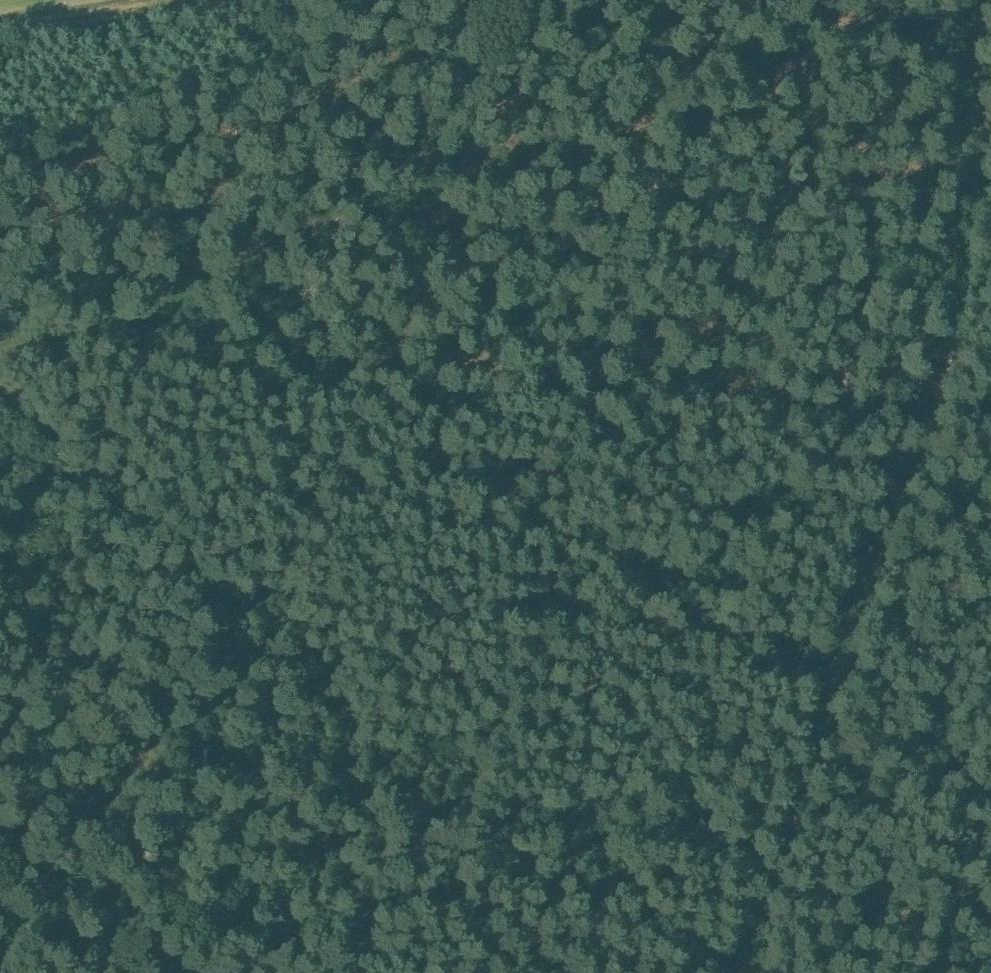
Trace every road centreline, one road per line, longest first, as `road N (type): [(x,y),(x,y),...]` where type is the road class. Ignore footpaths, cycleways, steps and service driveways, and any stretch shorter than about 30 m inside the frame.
road 1 (track): [(958,0),(943,344),(724,972)]
road 2 (track): [(0,352),(61,329),(131,325),(440,368),(917,417)]
road 3 (track): [(990,873),(743,972)]

